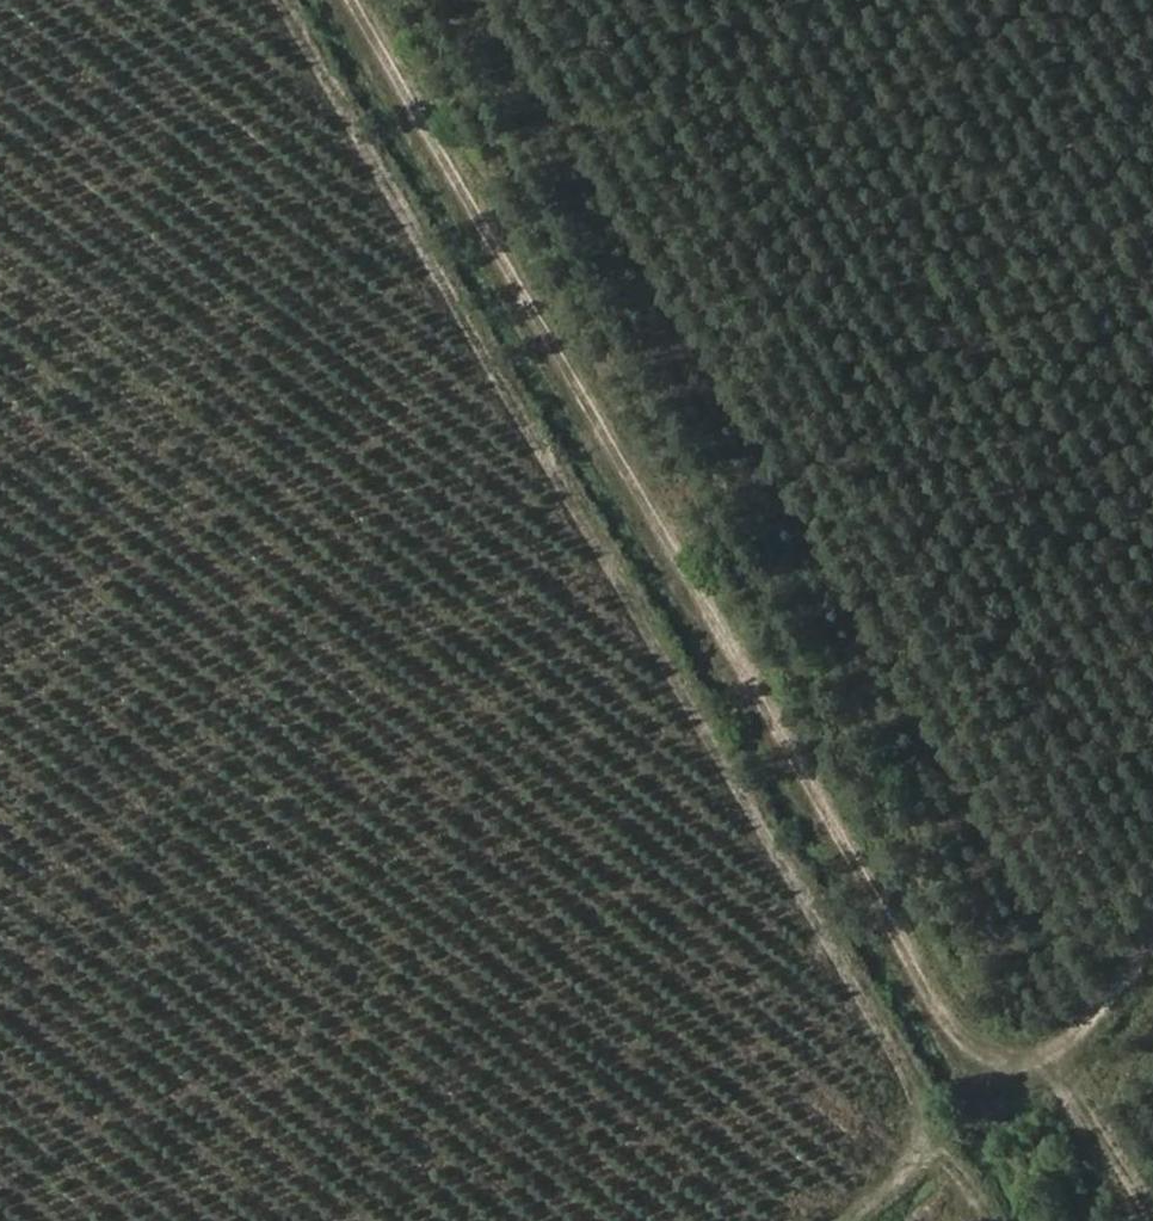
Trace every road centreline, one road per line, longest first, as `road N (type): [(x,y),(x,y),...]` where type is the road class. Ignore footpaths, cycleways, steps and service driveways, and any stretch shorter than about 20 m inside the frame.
road 1 (track): [(1076,1038),(1037,1050),(962,1030),(358,0)]
road 2 (track): [(1152,1171),(1076,1038),(1152,958)]
road 3 (track): [(1011,1220),(960,1133),(846,1220)]

